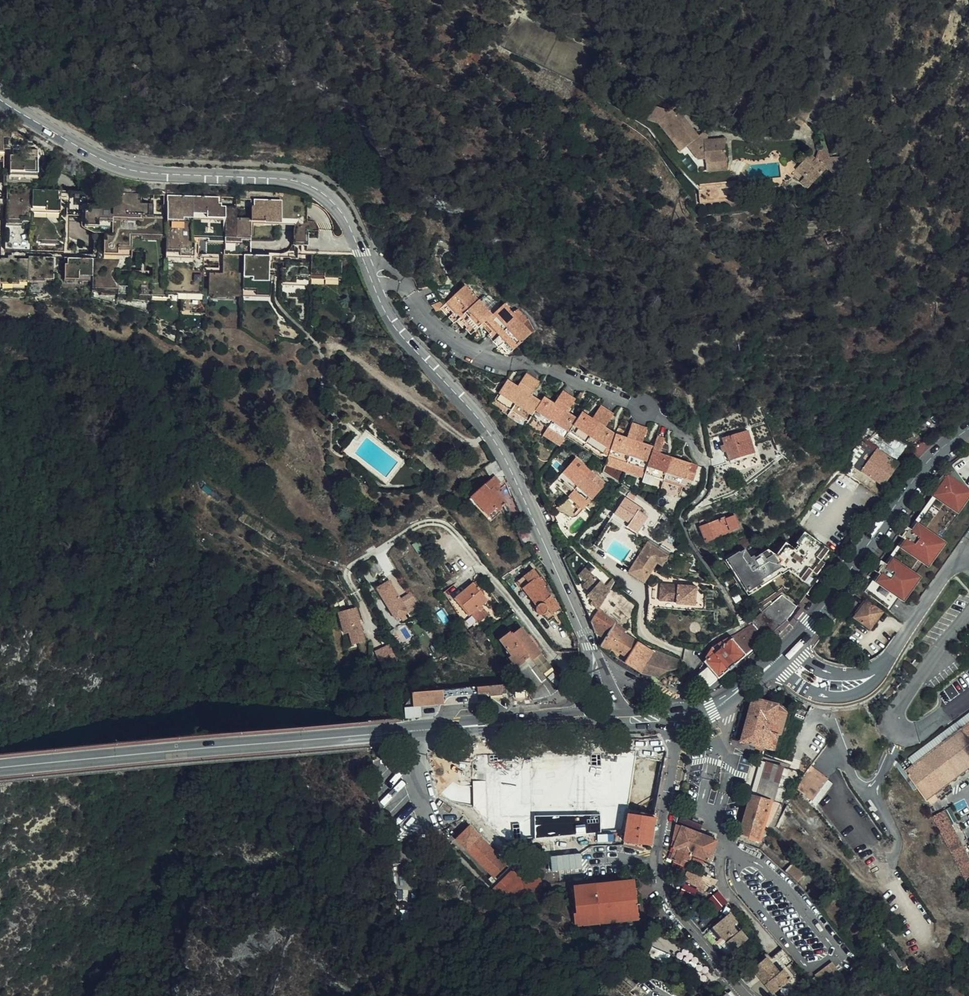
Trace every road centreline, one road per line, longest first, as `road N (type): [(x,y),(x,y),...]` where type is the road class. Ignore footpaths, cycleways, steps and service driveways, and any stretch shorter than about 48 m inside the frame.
road 1 (tertiary): [(0,94),(115,164),(158,174),(279,179),(328,198),(344,214),(401,334),(497,443),(590,646)]
road 2 (primary): [(0,769),(587,715)]
road 3 (primary): [(689,715),(729,696),(792,645),(916,476),(968,428)]
road 4 (residential): [(673,717),(658,860),(663,890),(746,995)]

